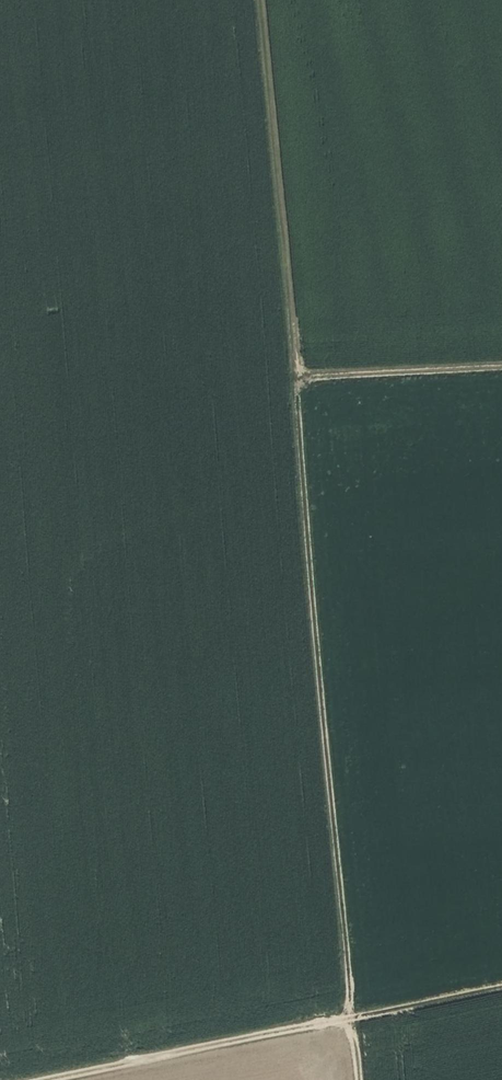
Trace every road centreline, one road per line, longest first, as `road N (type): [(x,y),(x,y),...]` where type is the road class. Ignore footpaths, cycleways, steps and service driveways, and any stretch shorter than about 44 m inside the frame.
road 1 (track): [(361,1079),(260,0)]
road 2 (track): [(501,988),(35,1079)]
road 3 (track): [(501,362),(298,370)]

